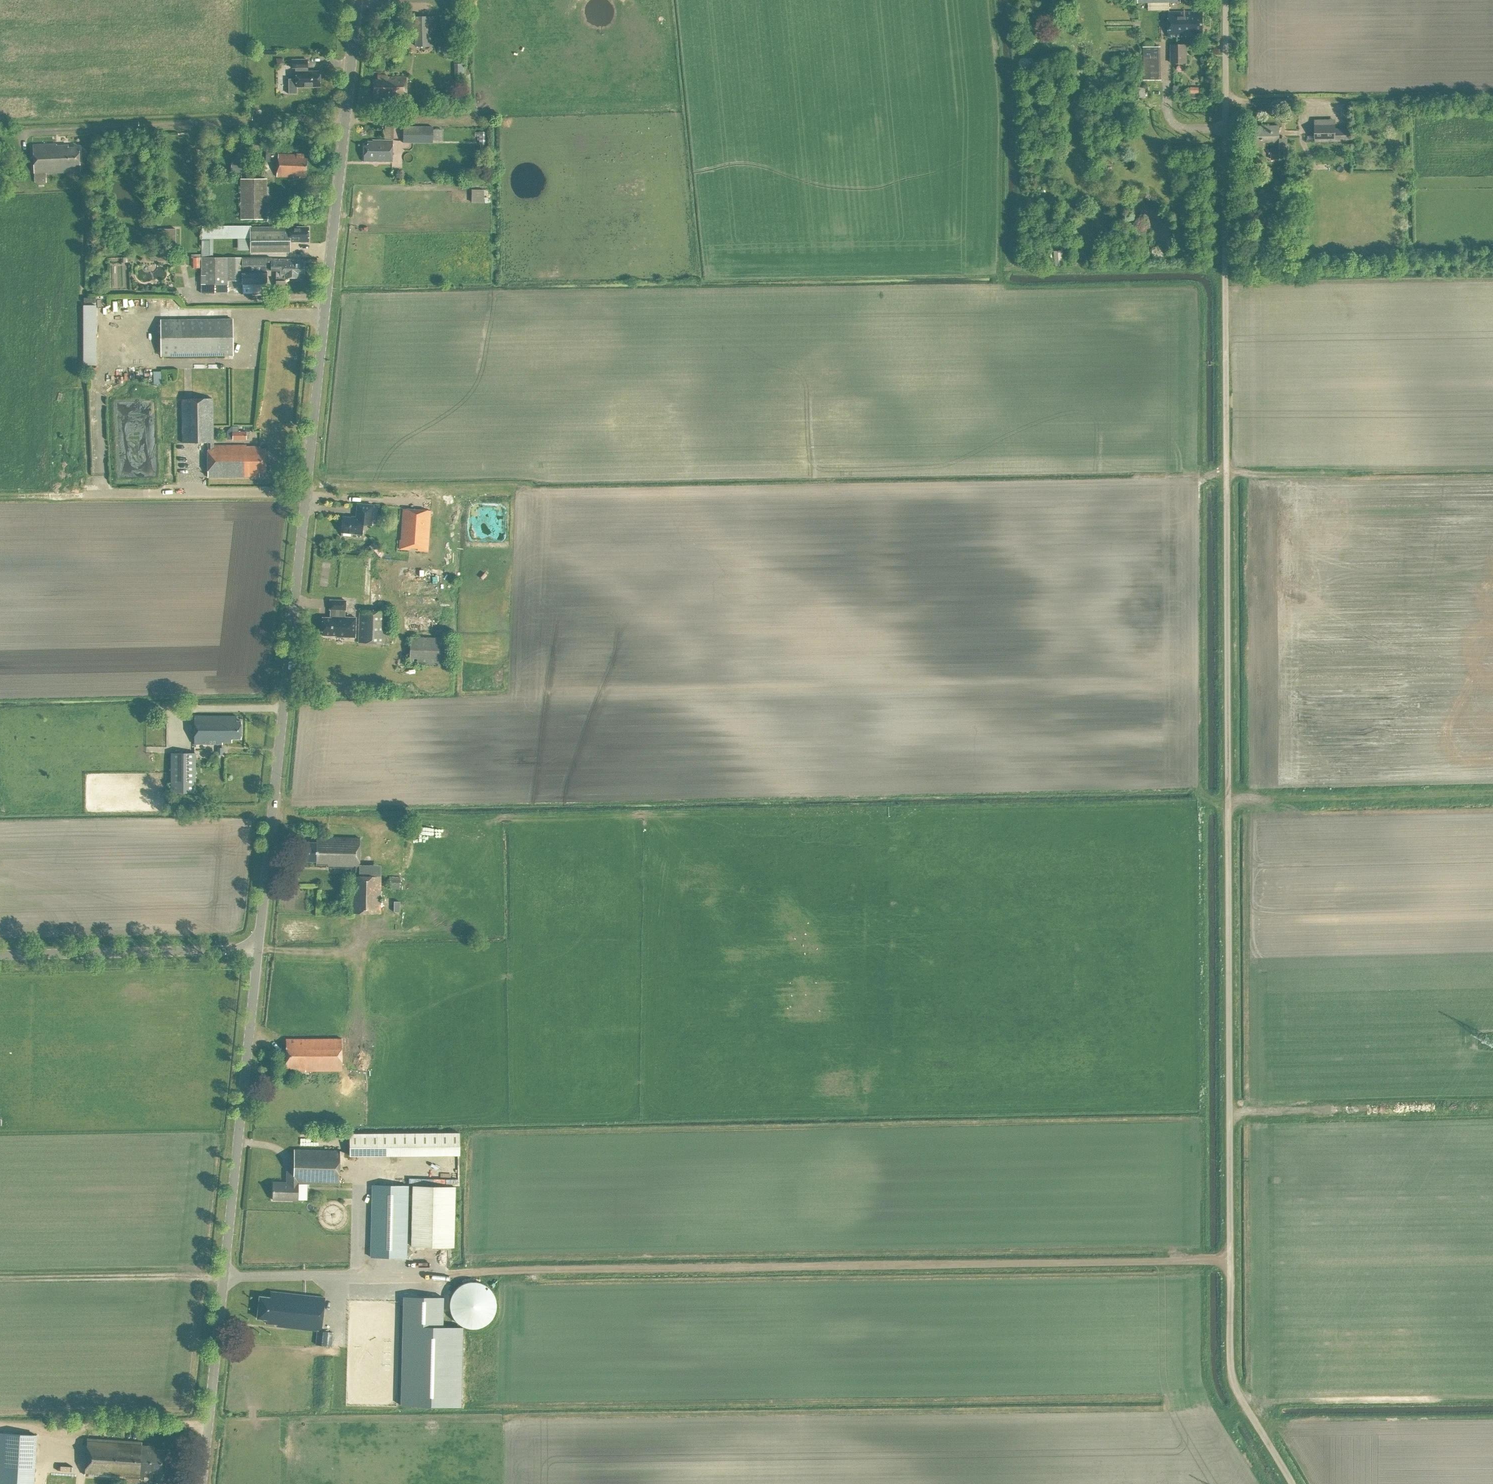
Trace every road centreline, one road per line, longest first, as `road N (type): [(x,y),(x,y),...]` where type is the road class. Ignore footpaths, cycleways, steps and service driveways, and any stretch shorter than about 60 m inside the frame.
road 1 (unclassified): [(1291,1483),(1236,1389),(1231,1364),(1226,0)]
road 2 (tertiary): [(259,949),(357,0)]
road 3 (track): [(1230,1259),(357,1274)]
road 4 (tertiary): [(201,1483),(259,949)]
road 5 (track): [(345,116),(15,132)]
road 6 (track): [(307,492),(0,497)]
road 7 (tertiary): [(0,956),(259,949)]

